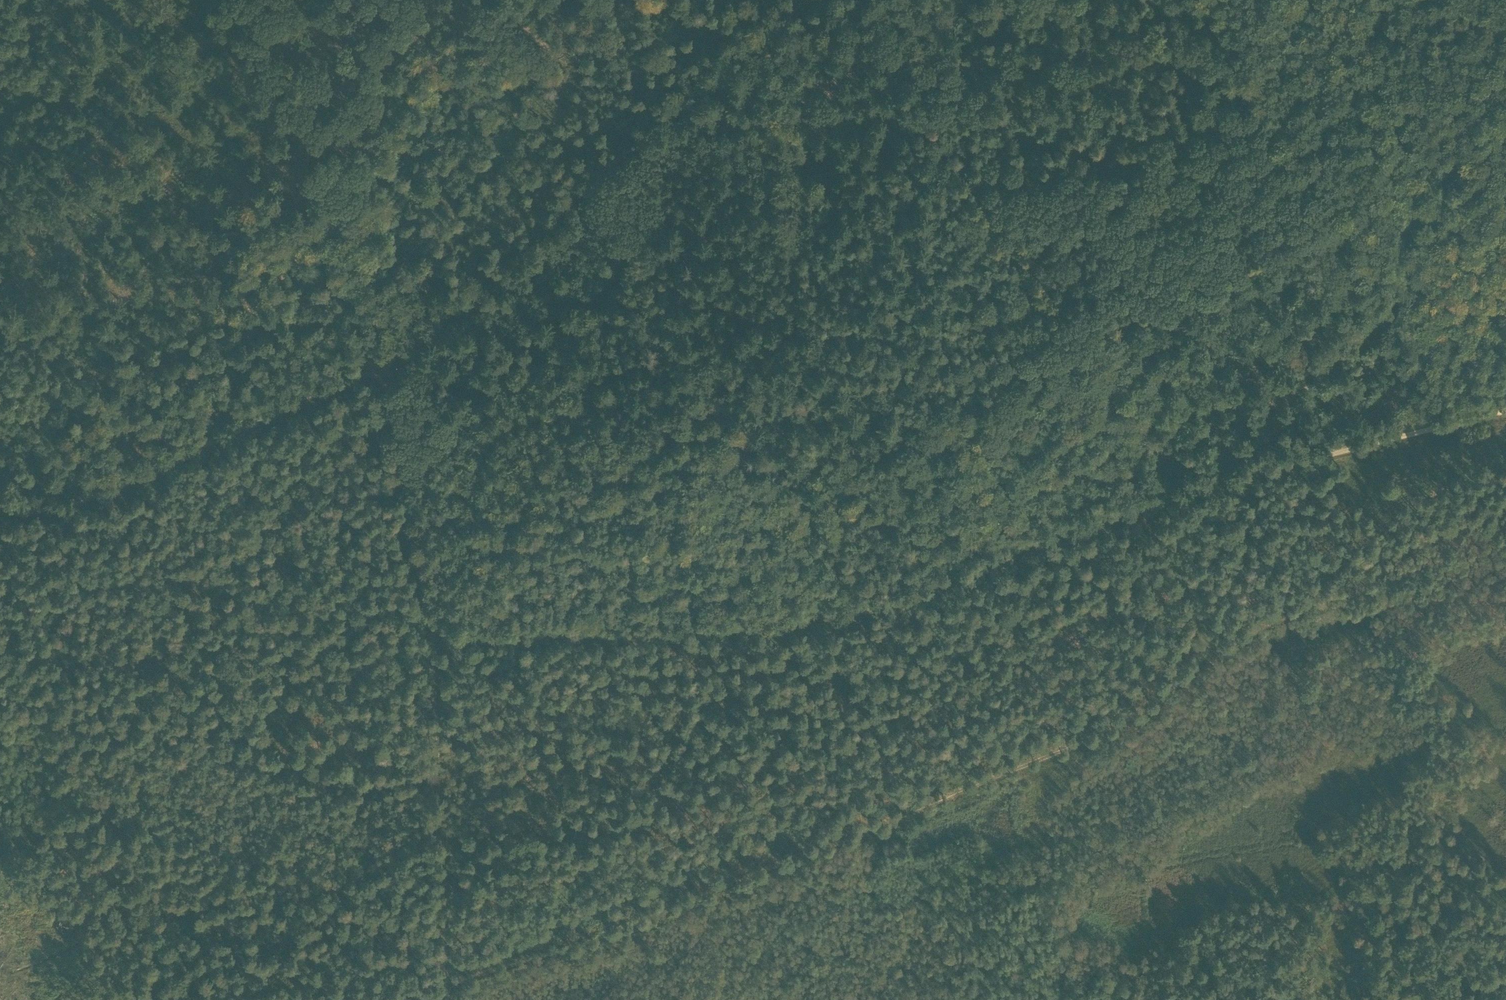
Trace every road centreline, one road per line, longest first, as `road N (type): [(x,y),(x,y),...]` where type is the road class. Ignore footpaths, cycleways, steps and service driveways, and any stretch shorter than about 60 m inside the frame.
road 1 (track): [(429,616),(457,625),(688,624),(869,605),(1052,528),(1255,464),(1505,405)]
road 2 (track): [(1148,500),(1214,636),(1205,657),(1131,715),(865,827)]
road 3 (track): [(0,497),(57,505),(387,356)]
road 4 (track): [(387,356),(429,616)]
road 5 (track): [(865,827),(838,609)]
road 6 (track): [(429,616),(445,753)]

